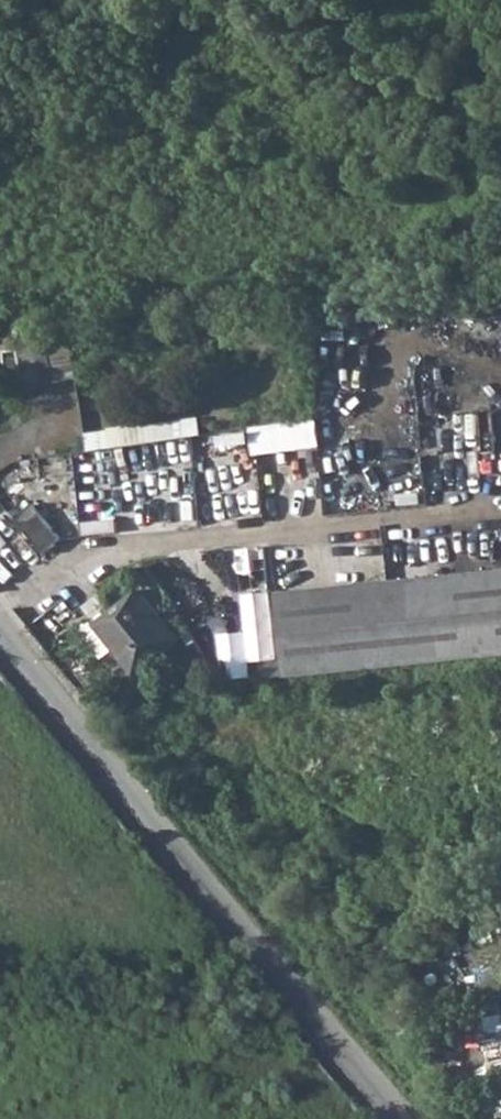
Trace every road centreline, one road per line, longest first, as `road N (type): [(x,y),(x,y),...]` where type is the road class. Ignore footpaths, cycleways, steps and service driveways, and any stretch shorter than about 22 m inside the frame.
road 1 (residential): [(0,641),(387,1118)]

